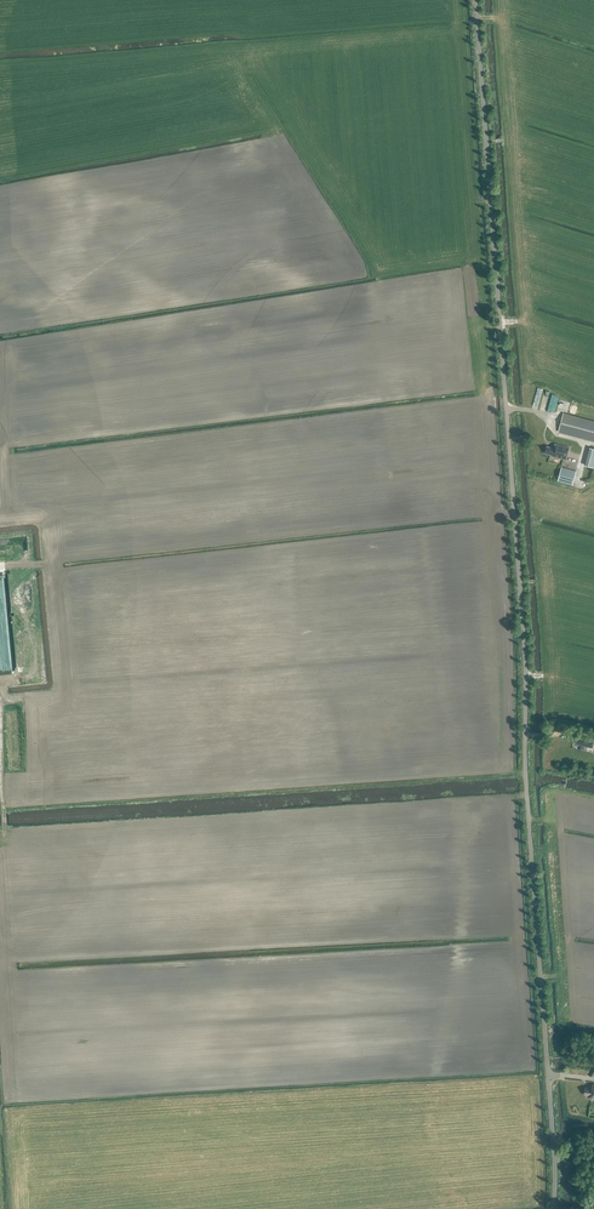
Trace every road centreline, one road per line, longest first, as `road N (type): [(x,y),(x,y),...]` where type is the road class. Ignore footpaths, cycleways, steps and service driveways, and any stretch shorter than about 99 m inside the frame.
road 1 (unclassified): [(553,1208),(521,602),(475,0)]

